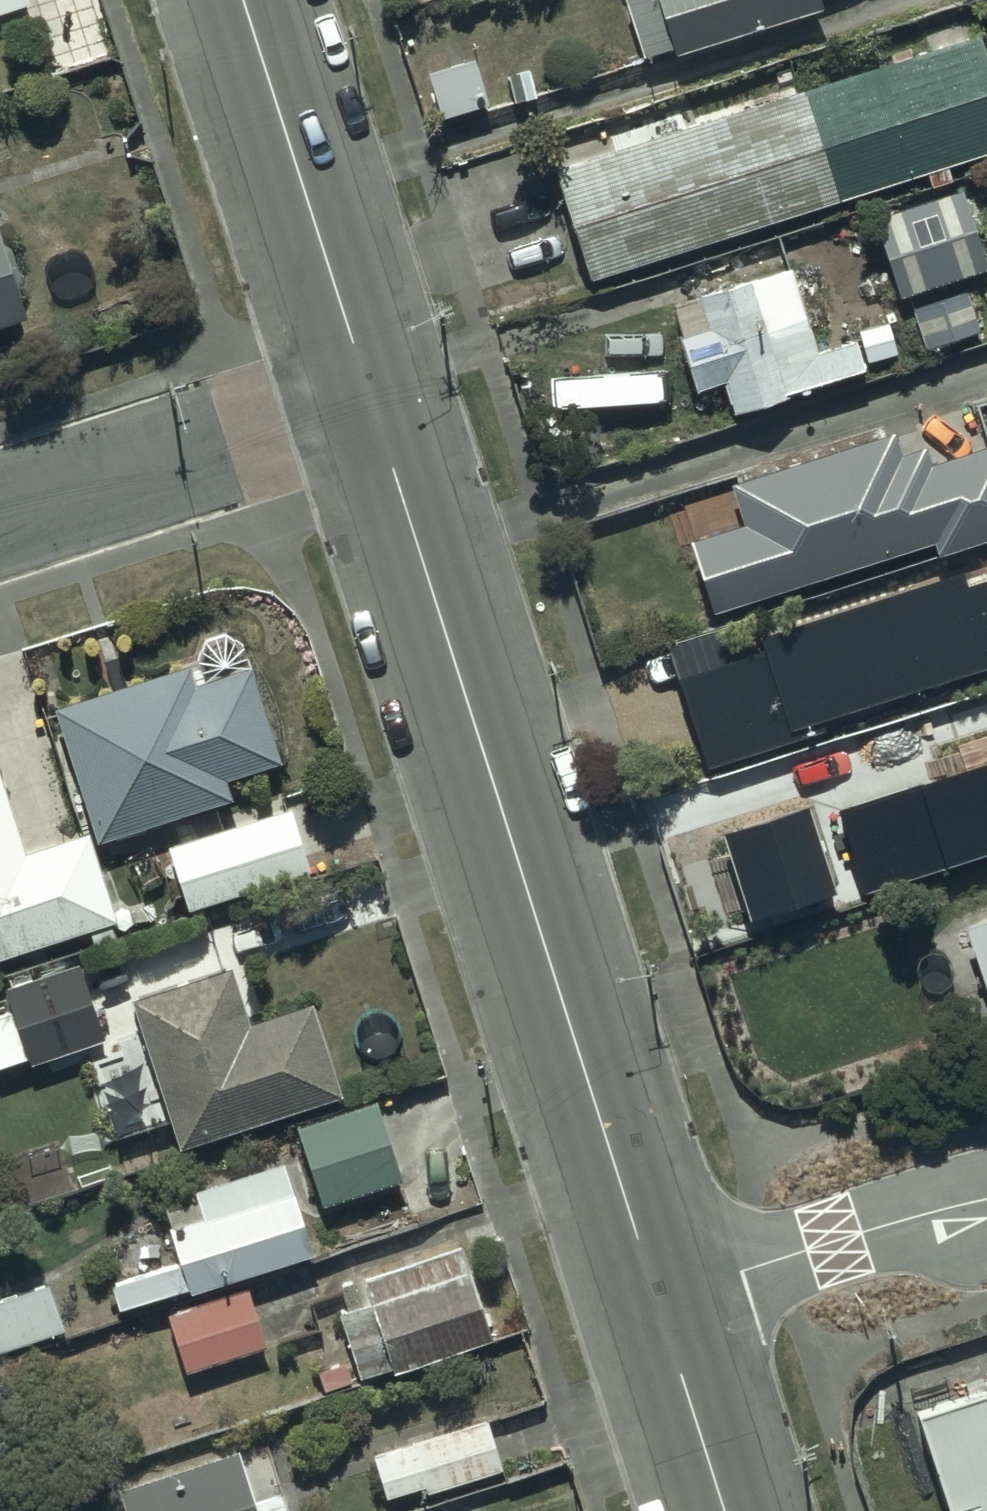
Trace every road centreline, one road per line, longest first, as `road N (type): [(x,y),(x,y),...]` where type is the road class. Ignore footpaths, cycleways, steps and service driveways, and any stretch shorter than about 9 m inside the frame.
road 1 (tertiary): [(374,404),(659,1310)]
road 2 (tertiary): [(245,0),(374,404)]
road 3 (residential): [(374,404),(0,521)]
road 4 (residential): [(986,1201),(838,1242),(659,1310)]
road 5 (tertiary): [(659,1310),(724,1510)]

